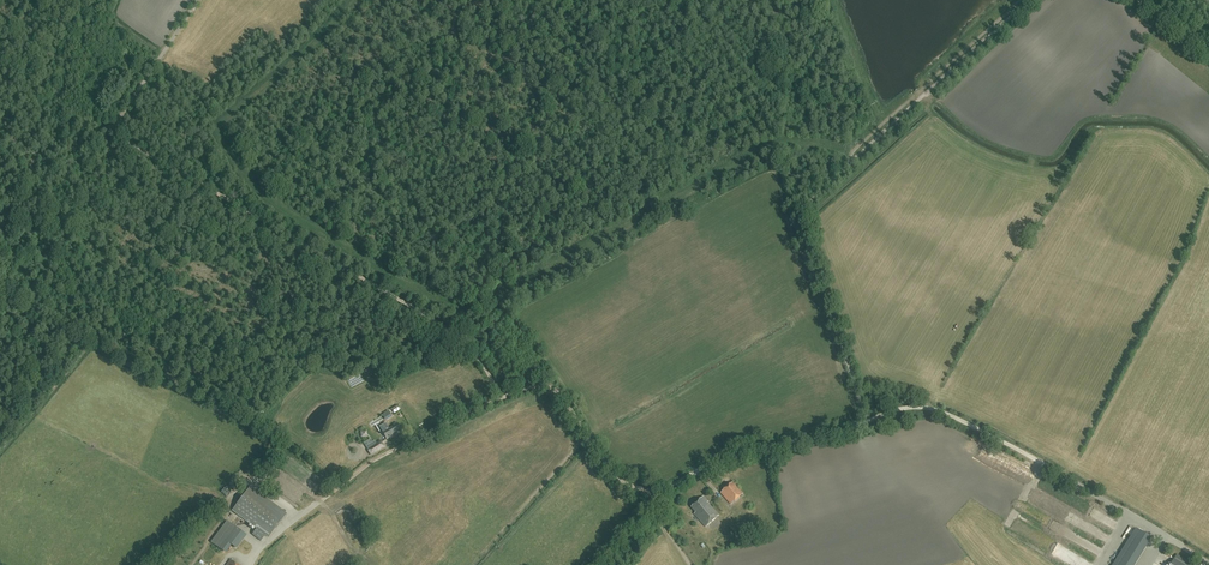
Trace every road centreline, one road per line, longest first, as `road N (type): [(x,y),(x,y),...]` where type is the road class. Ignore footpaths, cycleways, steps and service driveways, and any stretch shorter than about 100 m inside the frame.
road 1 (track): [(496,399),(455,333),(129,141),(121,114),(167,47)]
road 2 (track): [(865,422),(804,237),(802,211),(1032,0)]
road 3 (track): [(865,422),(910,407),(948,413),(1163,534)]
road 4 (track): [(496,399),(386,450),(276,535),(251,564)]
road 5 (track): [(496,399),(548,388),(622,482),(649,490),(678,482)]
road 6 (track): [(678,482),(710,464),(865,422)]

